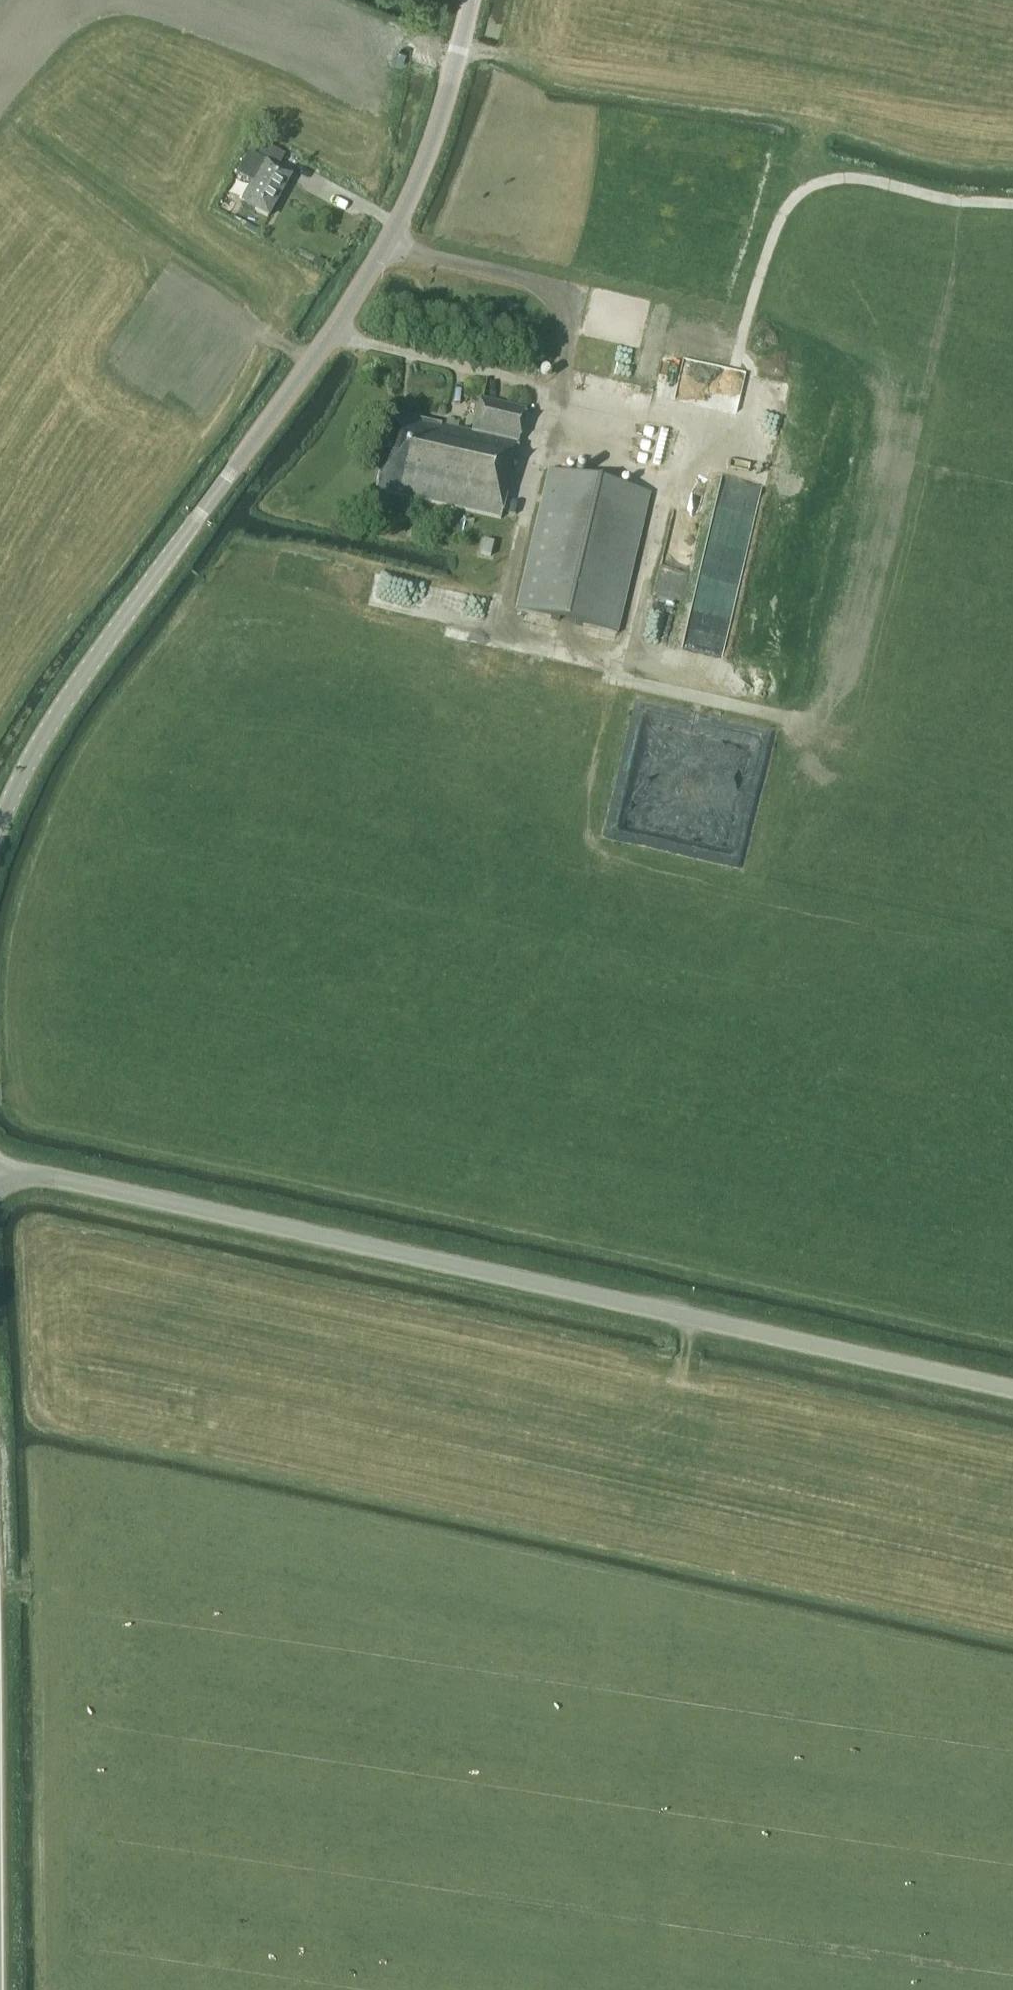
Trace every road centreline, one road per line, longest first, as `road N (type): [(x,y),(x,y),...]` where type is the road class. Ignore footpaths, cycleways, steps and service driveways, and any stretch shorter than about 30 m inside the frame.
road 1 (unclassified): [(1012,1390),(0,1172)]
road 2 (tertiary): [(0,828),(72,693),(390,242),(422,175),(470,0)]

